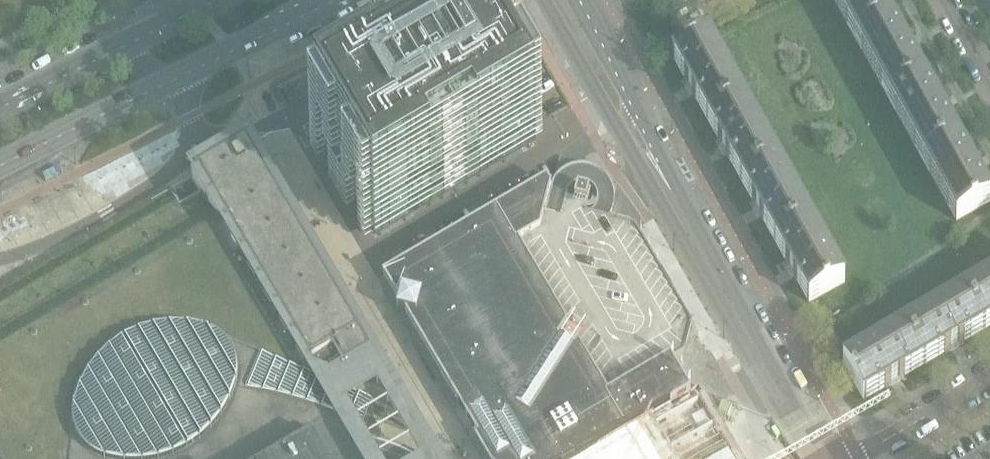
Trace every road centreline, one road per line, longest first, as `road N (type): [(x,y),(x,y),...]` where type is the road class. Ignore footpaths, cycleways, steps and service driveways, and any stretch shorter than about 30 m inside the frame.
road 1 (unclassified): [(823,458),(644,139)]
road 2 (unclassified): [(210,143),(329,97),(478,19)]
road 3 (unclassified): [(0,260),(113,213),(210,143)]
road 4 (secondary): [(0,168),(175,80)]
road 5 (unclassified): [(545,0),(602,97),(644,139)]
road 6 (secondary): [(175,80),(325,0)]
road 7 (unclassified): [(644,139),(575,0)]
road 8 (residential): [(989,380),(858,458)]
road 9 (secondary): [(132,40),(0,104)]

